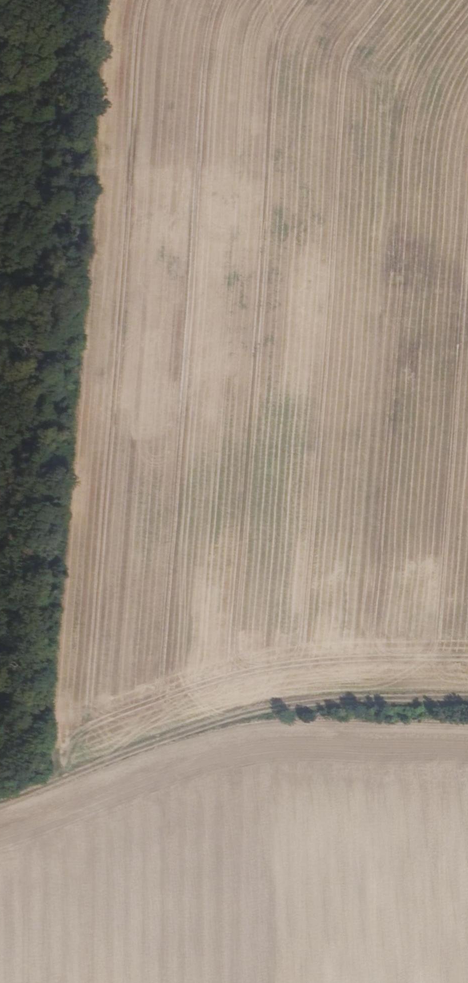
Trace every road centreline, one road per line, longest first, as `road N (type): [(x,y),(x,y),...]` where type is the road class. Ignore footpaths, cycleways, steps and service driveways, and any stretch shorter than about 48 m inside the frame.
road 1 (track): [(0,798),(209,728),(337,701),(467,702)]

